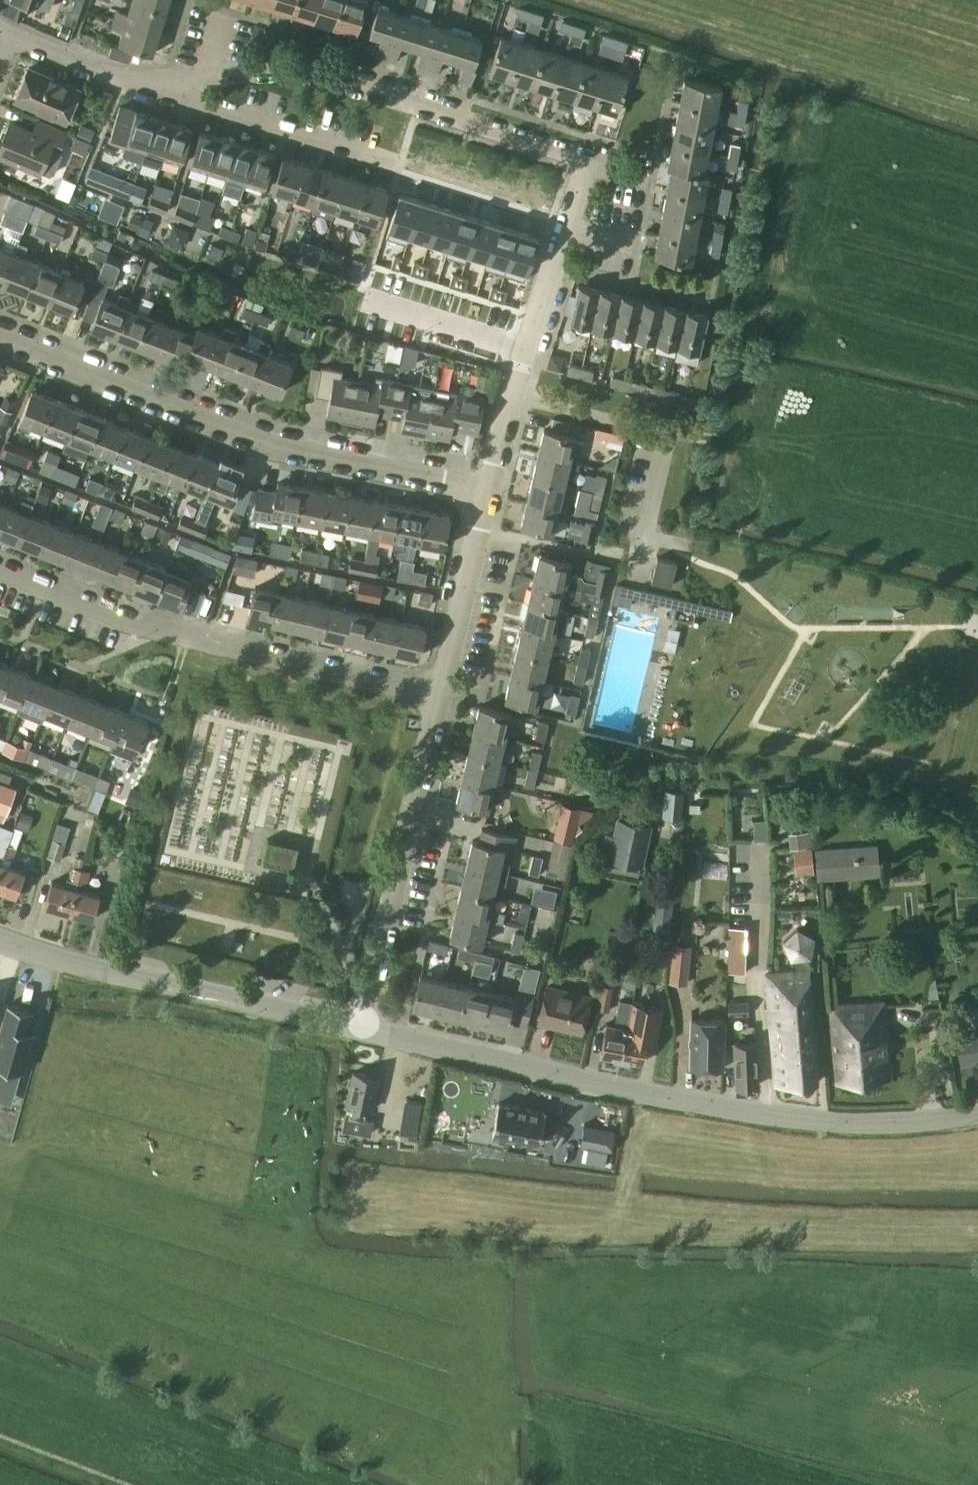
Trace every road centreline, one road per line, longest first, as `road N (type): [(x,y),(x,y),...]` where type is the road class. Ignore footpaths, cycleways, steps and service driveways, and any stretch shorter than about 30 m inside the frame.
road 1 (residential): [(486,491),(584,166),(308,76),(209,78)]
road 2 (tertiary): [(977,1116),(859,1124),(771,1116),(364,1028)]
road 3 (residential): [(486,491),(267,449),(0,339)]
road 4 (residential): [(437,699),(146,632),(0,573)]
road 5 (tertiary): [(364,1028),(0,942)]
road 6 (residential): [(364,1028),(437,699)]
road 7 (residential): [(384,161),(133,79)]
road 8 (residential): [(437,699),(486,491)]
road 9 (residential): [(133,79),(7,36)]

